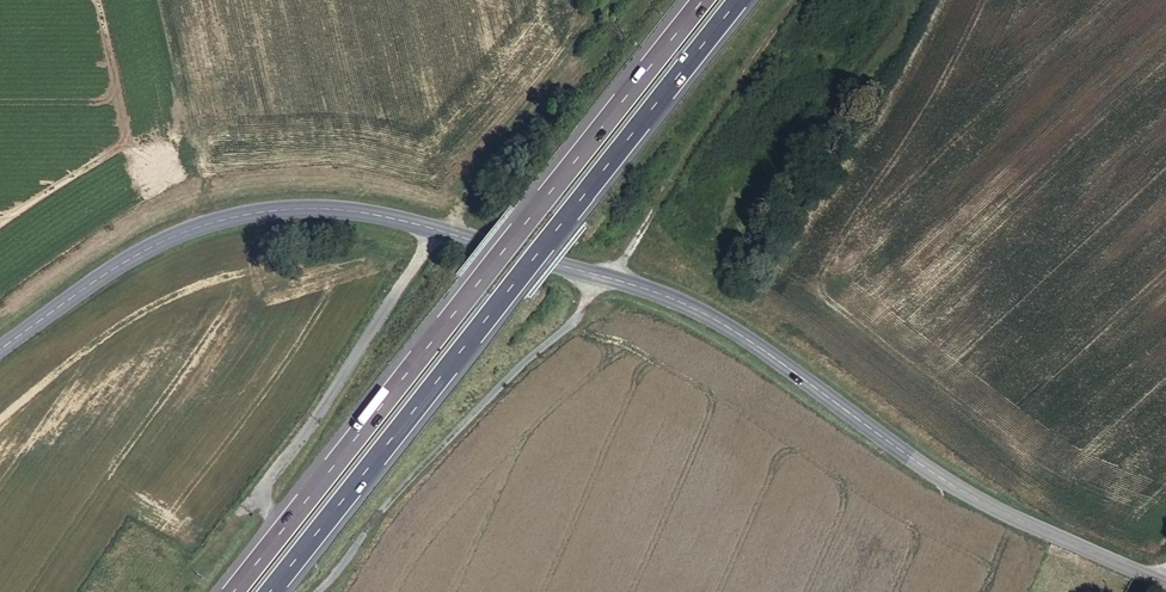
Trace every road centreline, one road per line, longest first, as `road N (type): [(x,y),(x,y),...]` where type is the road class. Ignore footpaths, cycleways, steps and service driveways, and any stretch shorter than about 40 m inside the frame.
road 1 (secondary): [(0,351),(148,246),(211,221),(332,209),(440,228),(698,307),(932,474),(1165,582)]
road 2 (motorway): [(700,0),(228,591)]
road 3 (motorway): [(269,591),(741,0)]
road 4 (track): [(440,228),(452,188),(481,146),(577,38),(585,22),(581,0)]

